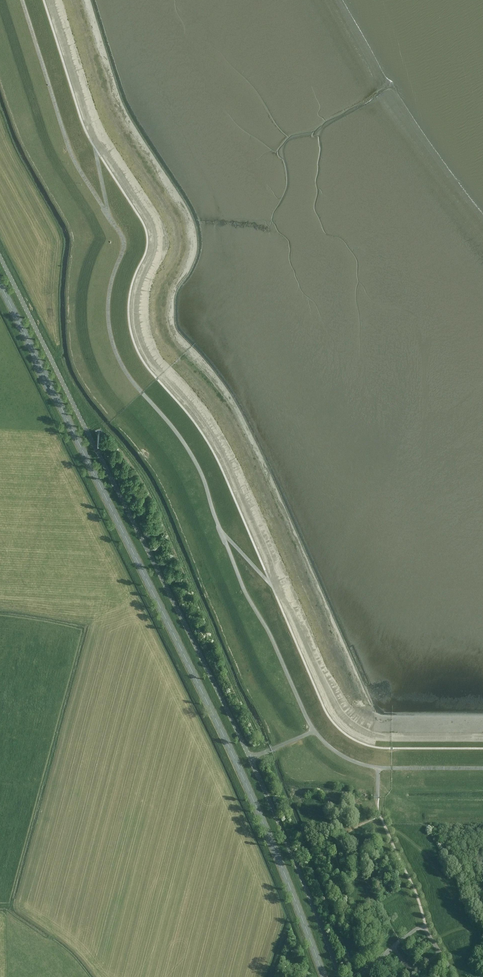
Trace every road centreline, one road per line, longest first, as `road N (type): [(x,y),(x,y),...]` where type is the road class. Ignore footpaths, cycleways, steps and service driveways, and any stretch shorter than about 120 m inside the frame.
road 1 (unclassified): [(340,976),(243,743),(0,256)]
road 2 (secondary): [(324,976),(229,747),(0,284)]

